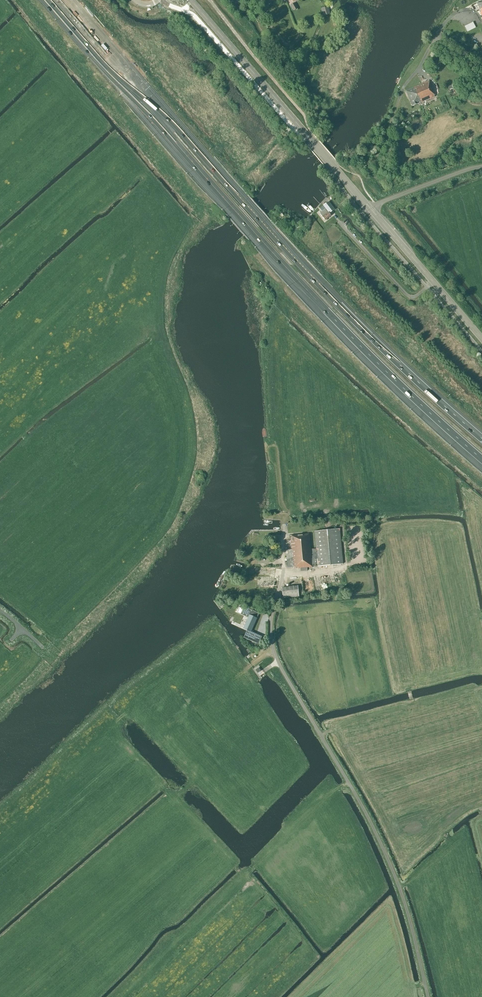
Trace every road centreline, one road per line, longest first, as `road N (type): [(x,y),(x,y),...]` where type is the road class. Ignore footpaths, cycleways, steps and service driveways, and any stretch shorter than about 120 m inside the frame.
road 1 (motorway): [(52,0),(336,323),(481,460)]
road 2 (motorway): [(481,439),(341,308),(68,0)]
road 3 (unclassified): [(428,996),(381,844),(278,662),(274,604)]
road 4 (tertiary): [(370,209),(191,0)]
road 5 (tertiary): [(481,338),(370,209)]
road 6 (unclassified): [(370,209),(481,166)]

